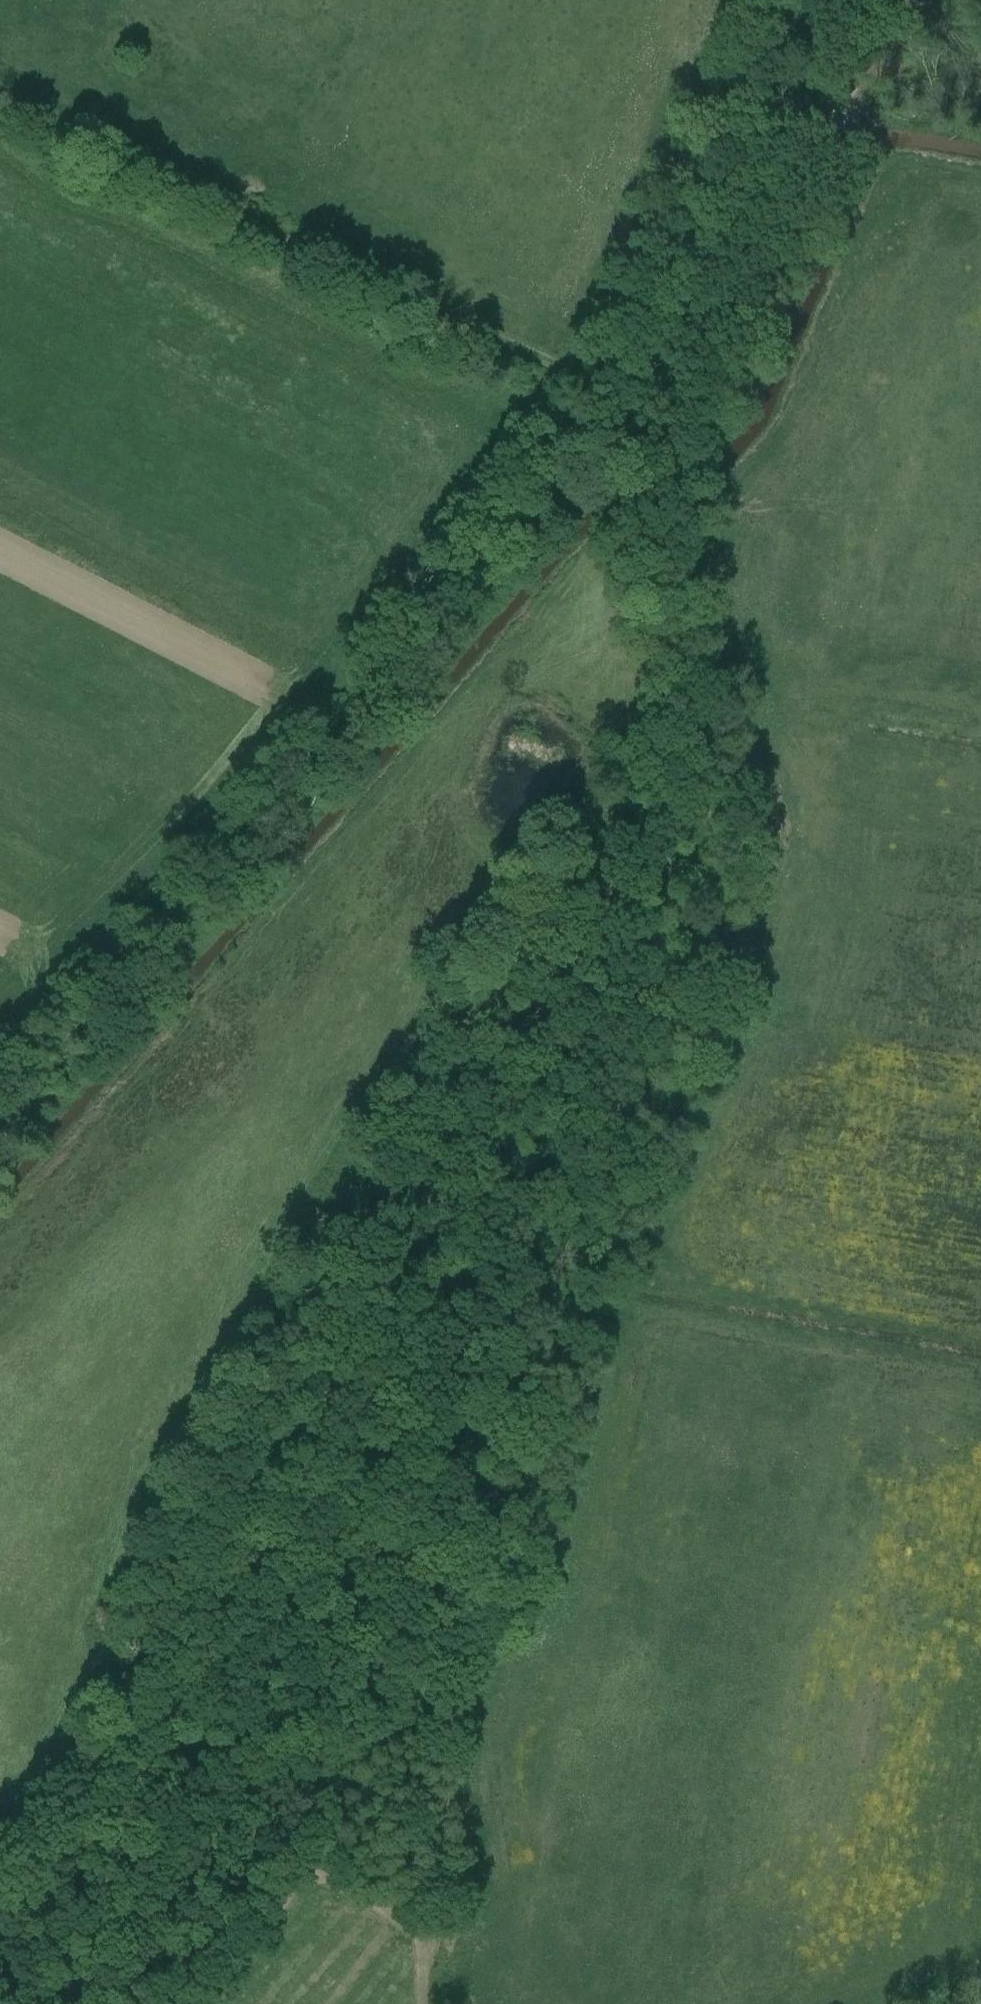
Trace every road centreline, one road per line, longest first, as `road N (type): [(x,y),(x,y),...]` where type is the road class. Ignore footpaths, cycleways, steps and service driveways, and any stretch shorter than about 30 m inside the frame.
road 1 (track): [(0,92),(573,377),(589,397),(630,507),(593,553)]

